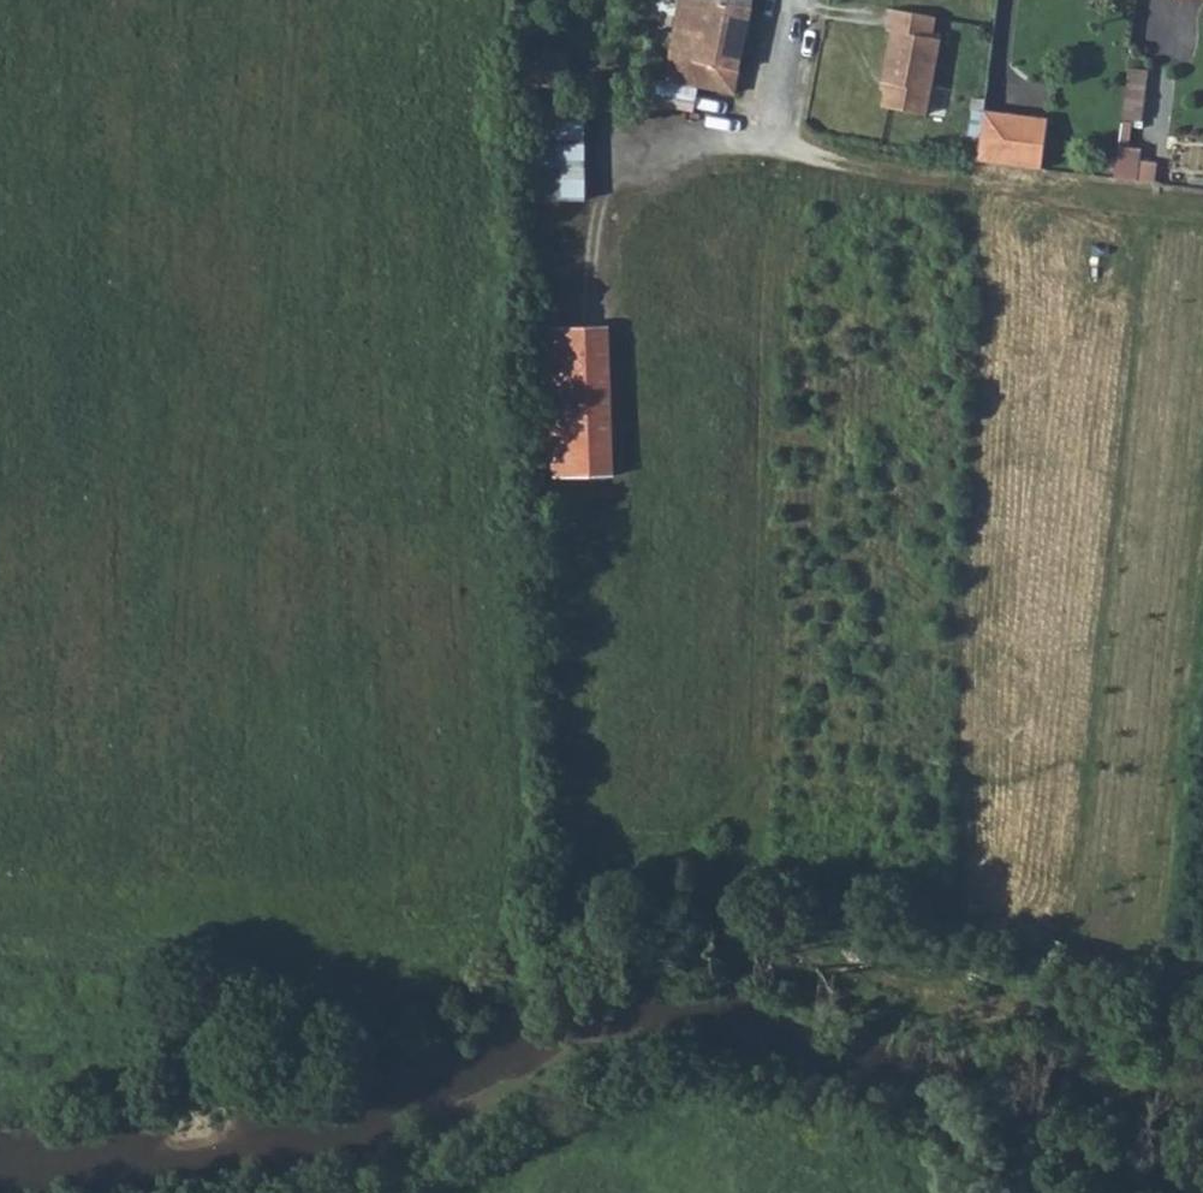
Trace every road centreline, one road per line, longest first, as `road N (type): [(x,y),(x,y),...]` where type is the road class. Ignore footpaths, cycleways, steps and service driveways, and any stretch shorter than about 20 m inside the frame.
road 1 (unclassified): [(804,0),(785,126)]

